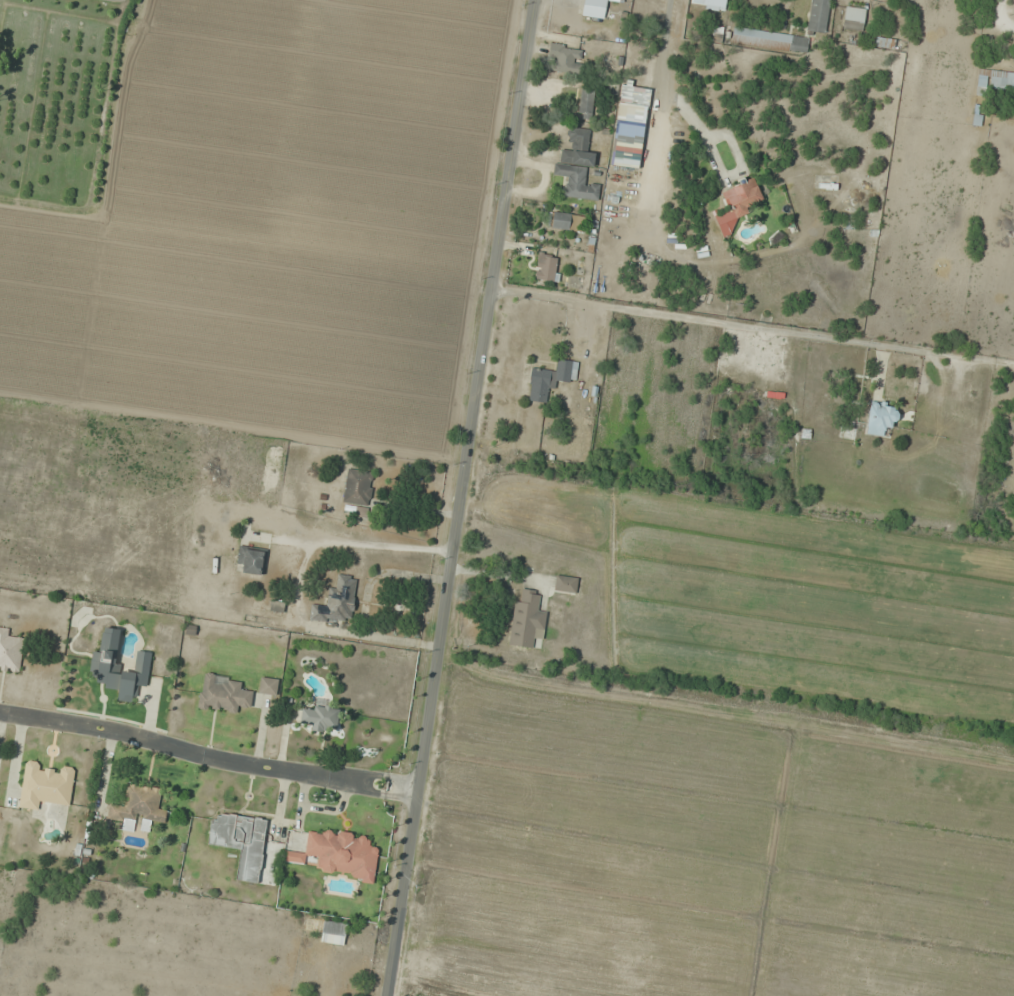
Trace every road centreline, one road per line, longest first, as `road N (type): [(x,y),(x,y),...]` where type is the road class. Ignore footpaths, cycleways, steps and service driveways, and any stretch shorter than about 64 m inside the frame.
road 1 (tertiary): [(386,995),(536,0)]
road 2 (track): [(490,295),(1013,368)]
road 3 (residential): [(0,711),(251,766),(416,790)]

